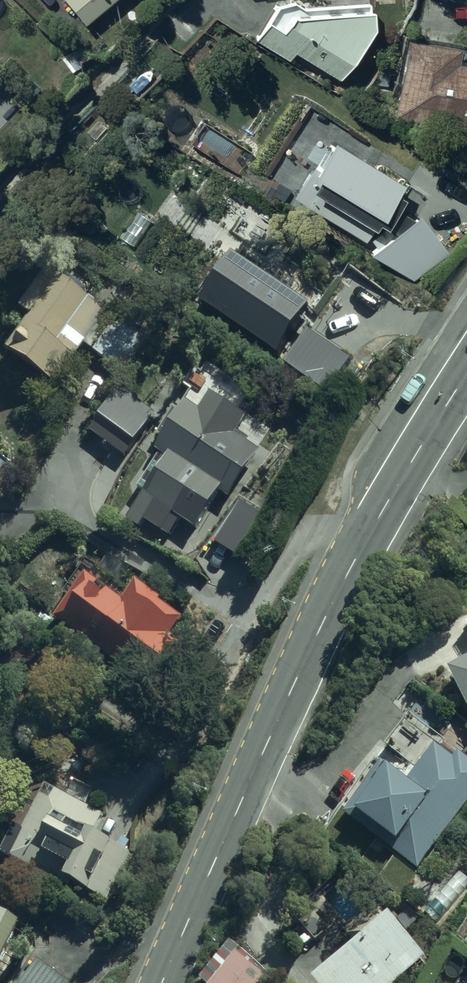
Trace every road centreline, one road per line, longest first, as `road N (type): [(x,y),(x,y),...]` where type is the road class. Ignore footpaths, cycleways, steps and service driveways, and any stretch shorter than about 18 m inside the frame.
road 1 (secondary): [(161,982),(315,635),(466,370)]

